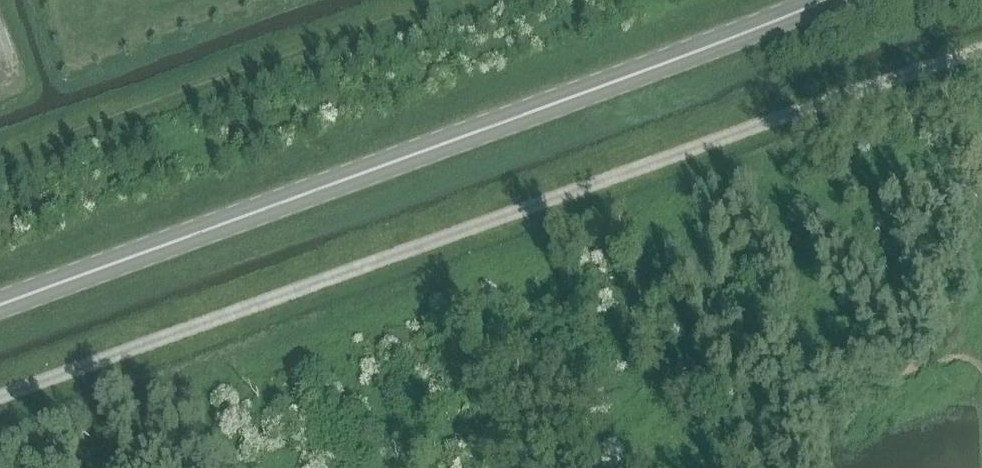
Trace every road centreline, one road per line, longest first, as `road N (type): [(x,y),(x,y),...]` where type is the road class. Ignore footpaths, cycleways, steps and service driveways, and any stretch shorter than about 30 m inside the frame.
road 1 (secondary): [(0,305),(828,0)]

